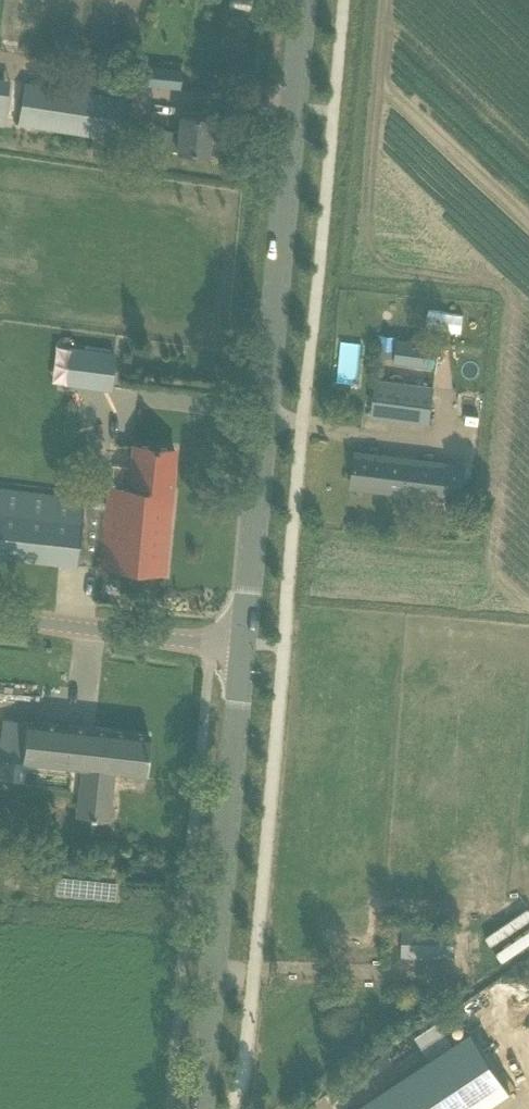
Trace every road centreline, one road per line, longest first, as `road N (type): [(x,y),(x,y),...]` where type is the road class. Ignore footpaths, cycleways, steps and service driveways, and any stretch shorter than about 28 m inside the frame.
road 1 (tertiary): [(243,646),(302,0)]
road 2 (tertiary): [(199,1108),(243,646)]
road 3 (unclassified): [(243,646),(0,618)]

